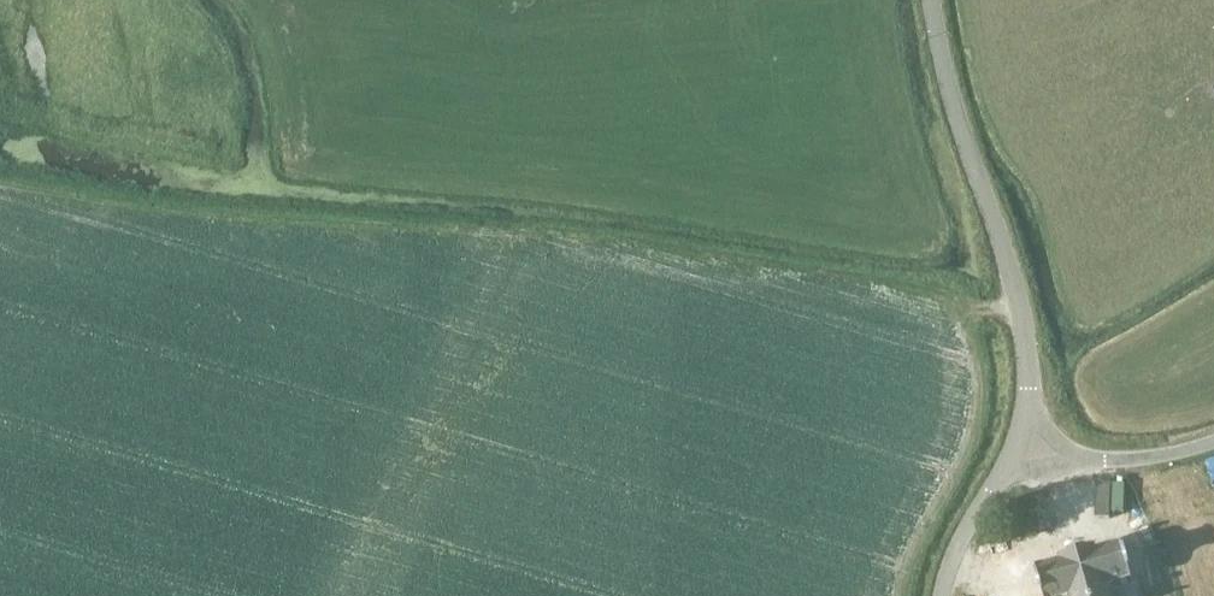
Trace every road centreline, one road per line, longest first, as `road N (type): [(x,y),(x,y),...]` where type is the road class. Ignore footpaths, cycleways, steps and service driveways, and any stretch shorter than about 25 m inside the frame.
road 1 (unclassified): [(1027,455),(1025,350),(957,124),(931,0)]
road 2 (unclassified): [(1213,443),(1115,462),(1027,455)]
road 3 (unclassified): [(942,595),(978,510),(1027,455)]

